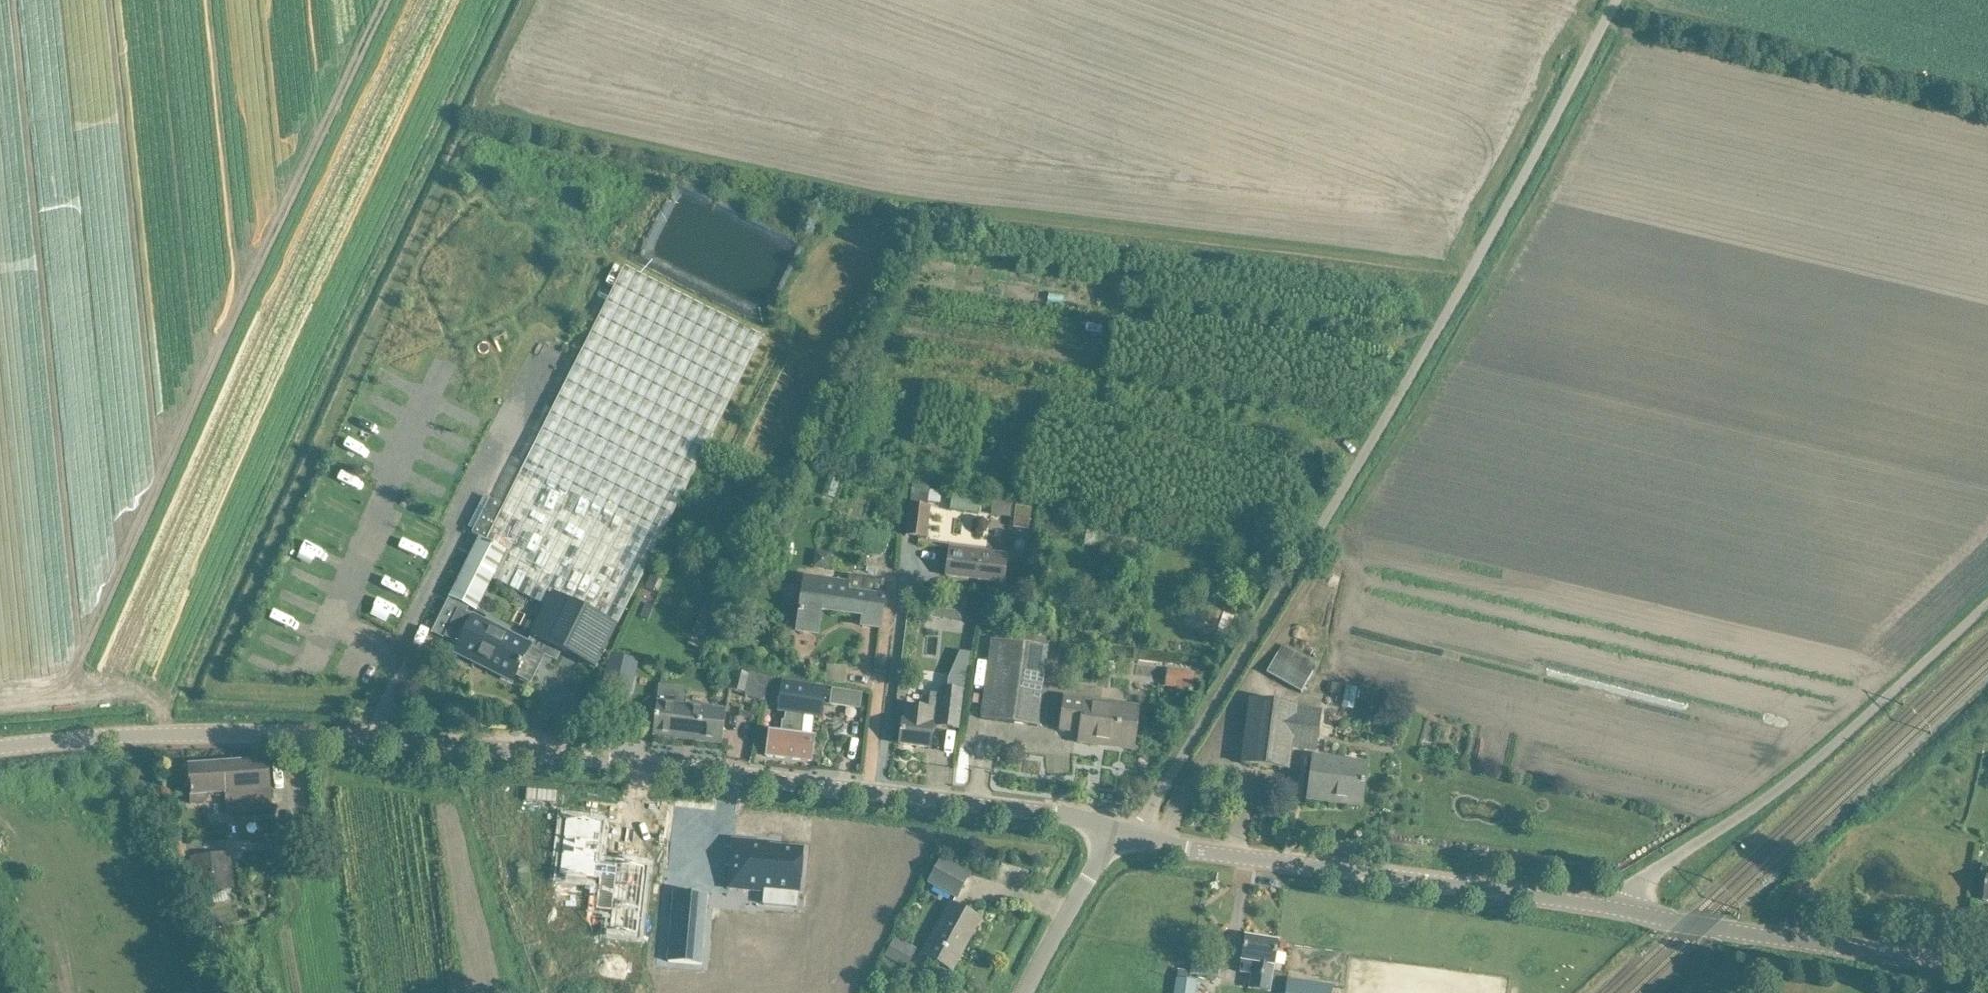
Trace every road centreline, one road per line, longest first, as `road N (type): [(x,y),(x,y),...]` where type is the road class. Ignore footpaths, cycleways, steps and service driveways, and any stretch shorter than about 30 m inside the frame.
road 1 (unclassified): [(1115,833),(1068,816),(385,740),(177,735),(0,748)]
road 2 (unclassified): [(1134,840),(1307,558),(1559,112),(1606,0)]
road 3 (unclassified): [(1613,910),(1134,840)]
road 4 (unclassified): [(1613,910),(1851,734),(1987,607)]
road 5 (unclassified): [(1987,970),(1613,910)]
road 6 (unclassified): [(1027,992),(1115,833)]

